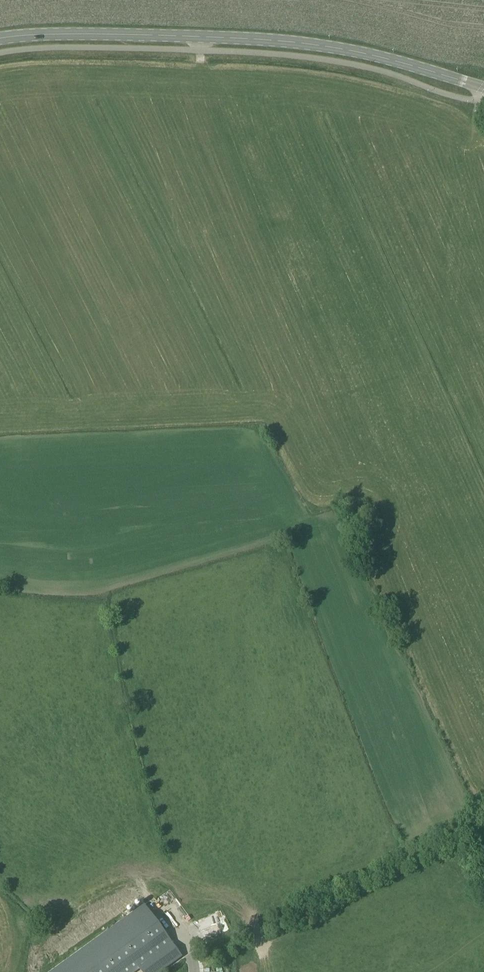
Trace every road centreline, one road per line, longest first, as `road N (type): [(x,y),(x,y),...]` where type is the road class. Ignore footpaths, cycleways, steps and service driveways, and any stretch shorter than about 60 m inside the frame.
road 1 (tertiary): [(0,39),(273,41),(376,57),(483,88)]

